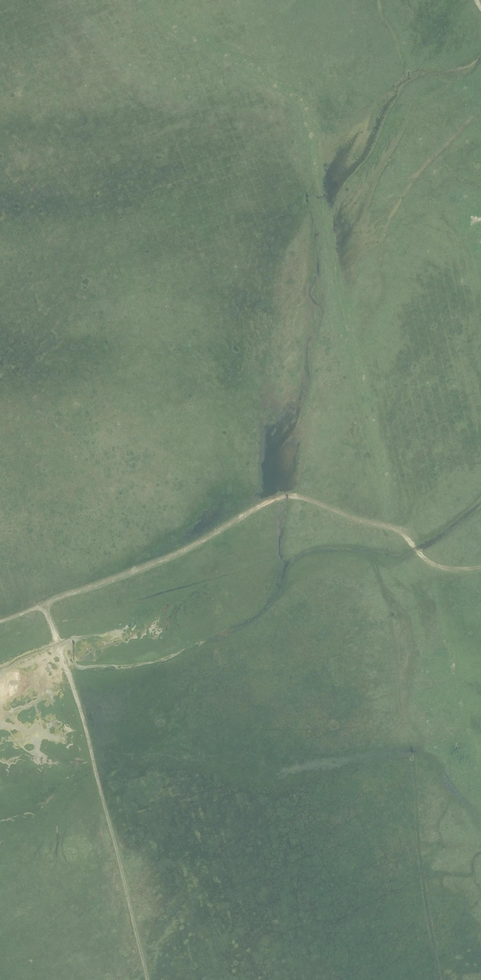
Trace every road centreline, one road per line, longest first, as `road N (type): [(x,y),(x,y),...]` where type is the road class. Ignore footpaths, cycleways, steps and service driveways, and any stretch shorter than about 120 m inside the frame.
road 1 (track): [(44,605),(291,497),(398,531),(443,567),(480,567)]
road 2 (track): [(66,669),(160,661),(260,614),(286,565),(301,554),(322,548),(410,553),(480,502)]
road 3 (track): [(148,979),(78,702),(44,605),(0,621)]
road 4 (track): [(440,979),(388,593),(368,553)]

